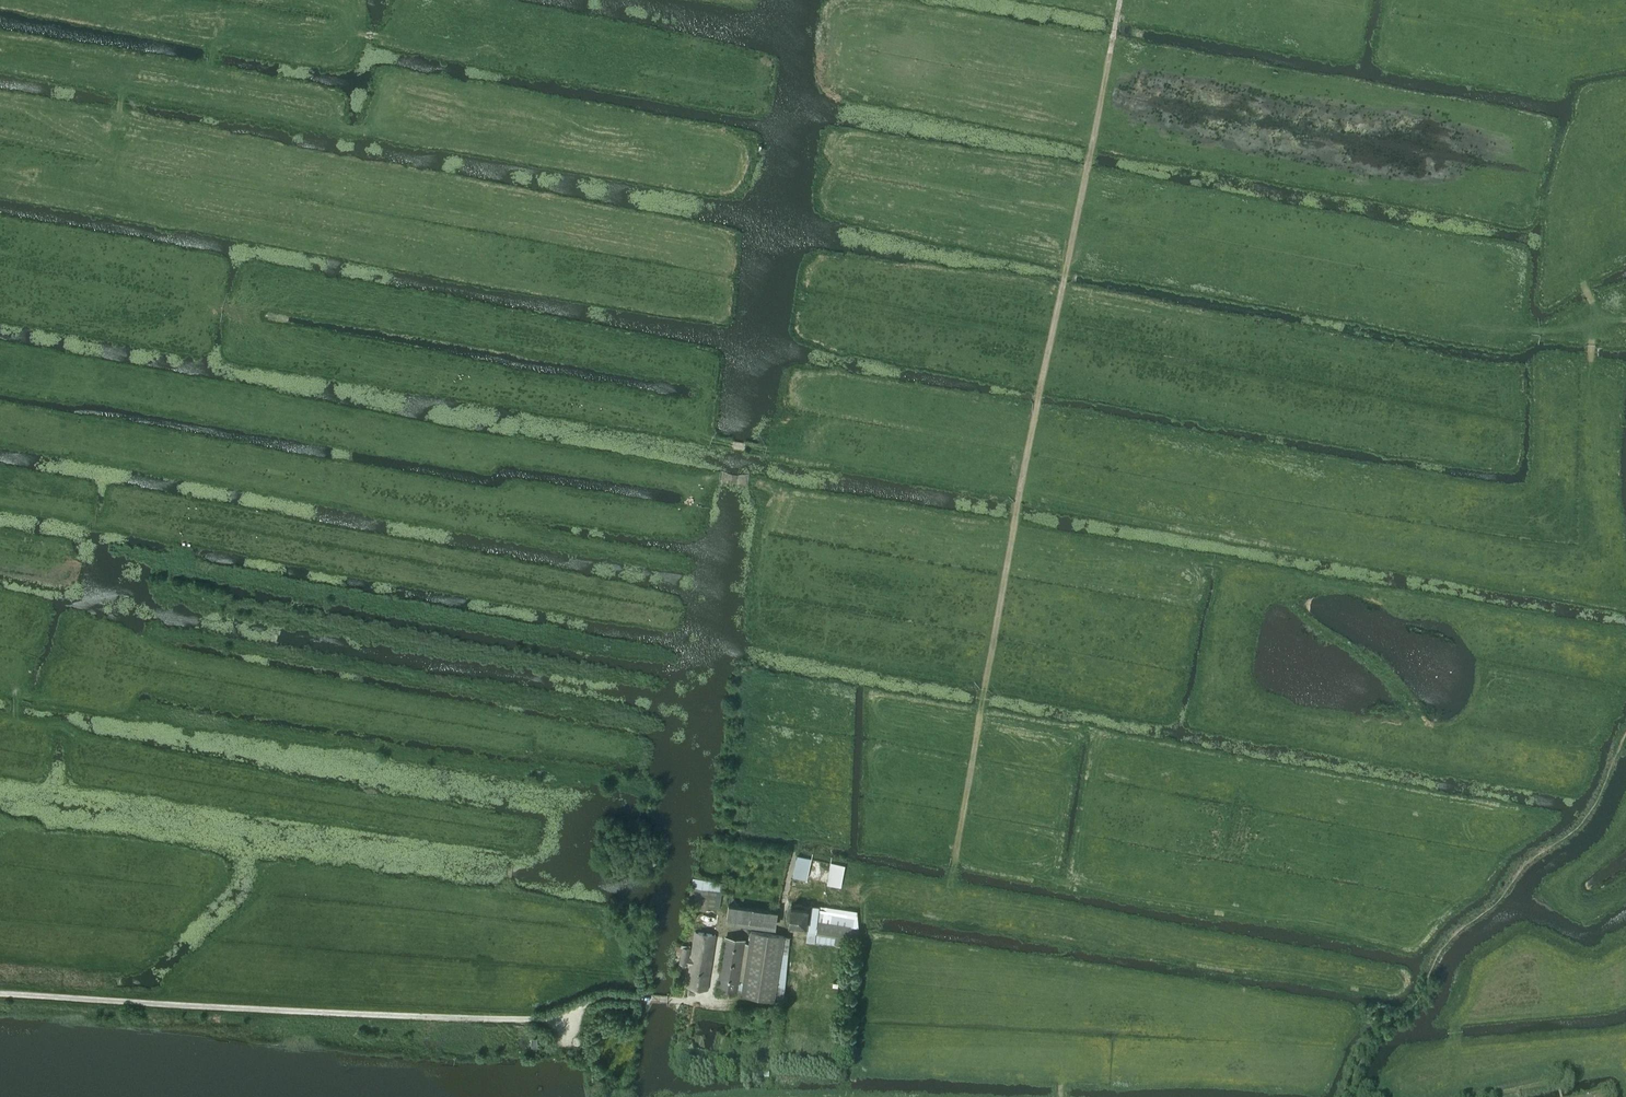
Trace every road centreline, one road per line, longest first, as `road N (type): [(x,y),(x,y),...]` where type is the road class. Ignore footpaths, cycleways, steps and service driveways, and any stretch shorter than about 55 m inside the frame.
road 1 (track): [(677,1000),(596,998),(531,1020),(0,995)]

